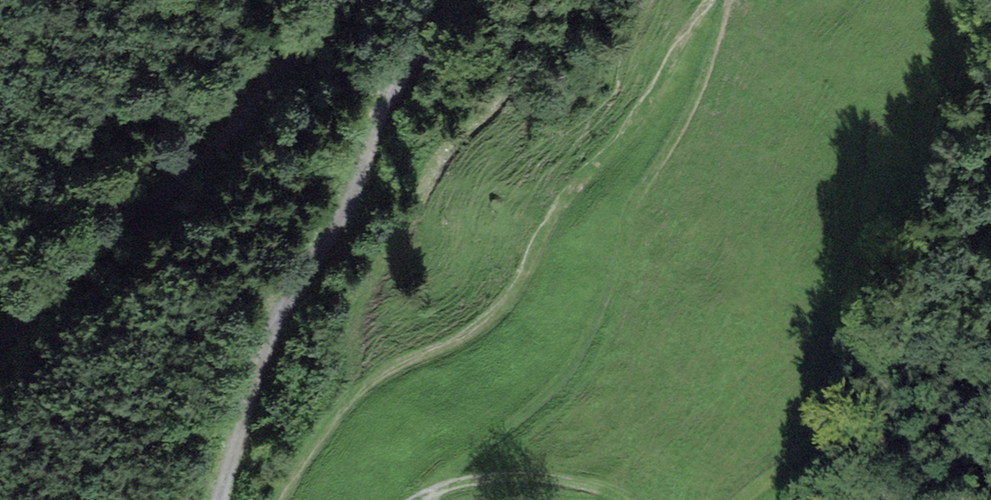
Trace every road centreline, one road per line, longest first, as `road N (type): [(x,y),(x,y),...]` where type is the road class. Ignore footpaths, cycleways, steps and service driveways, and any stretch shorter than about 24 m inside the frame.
road 1 (track): [(282,499),(340,409),(368,382),(486,322),(508,300),(581,175),(715,0)]
road 2 (track): [(214,499),(282,309),(346,206),(391,86),(448,0)]
road 3 (track): [(547,398),(588,337),(628,205),(703,79),(731,0)]
road 4 (track): [(314,0),(0,306)]
road 5 (track): [(434,487),(534,474),(626,499)]
road 6 (track): [(547,398),(412,499)]

